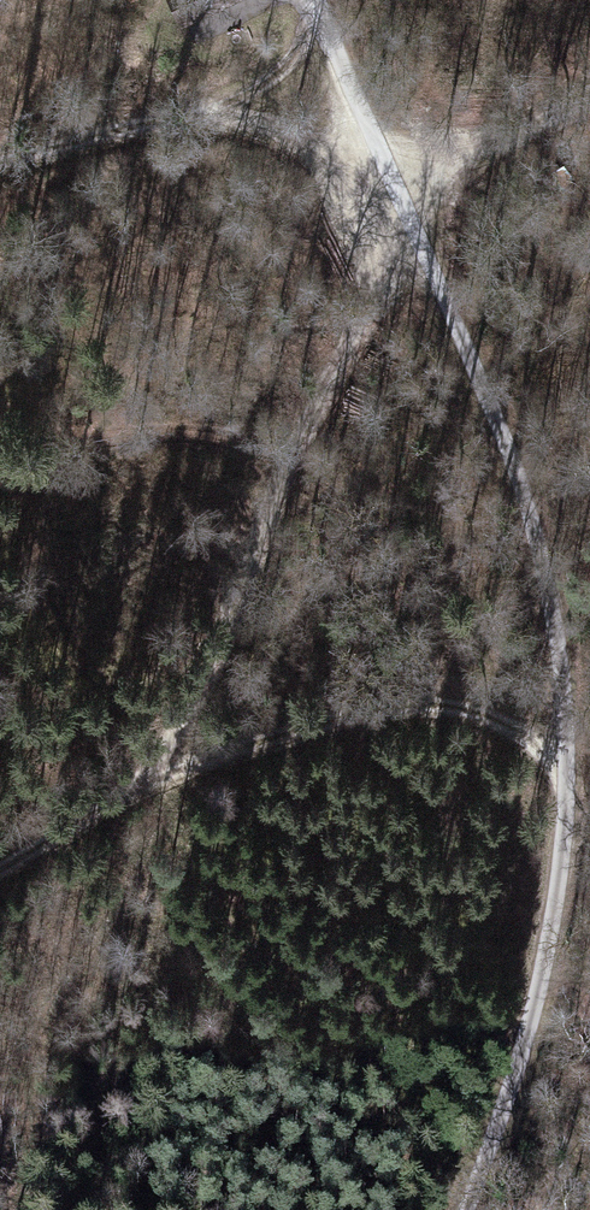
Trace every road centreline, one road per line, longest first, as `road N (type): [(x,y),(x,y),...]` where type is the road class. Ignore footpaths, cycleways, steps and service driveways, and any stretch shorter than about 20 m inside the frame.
road 1 (track): [(418,203),(211,694),(151,784),(0,872)]
road 2 (track): [(151,784),(345,711),(434,699),(500,714),(581,753)]
road 3 (track): [(0,167),(215,105),(325,3)]
road 4 (track): [(589,97),(388,151)]
road 5 (track): [(215,105),(383,141)]

